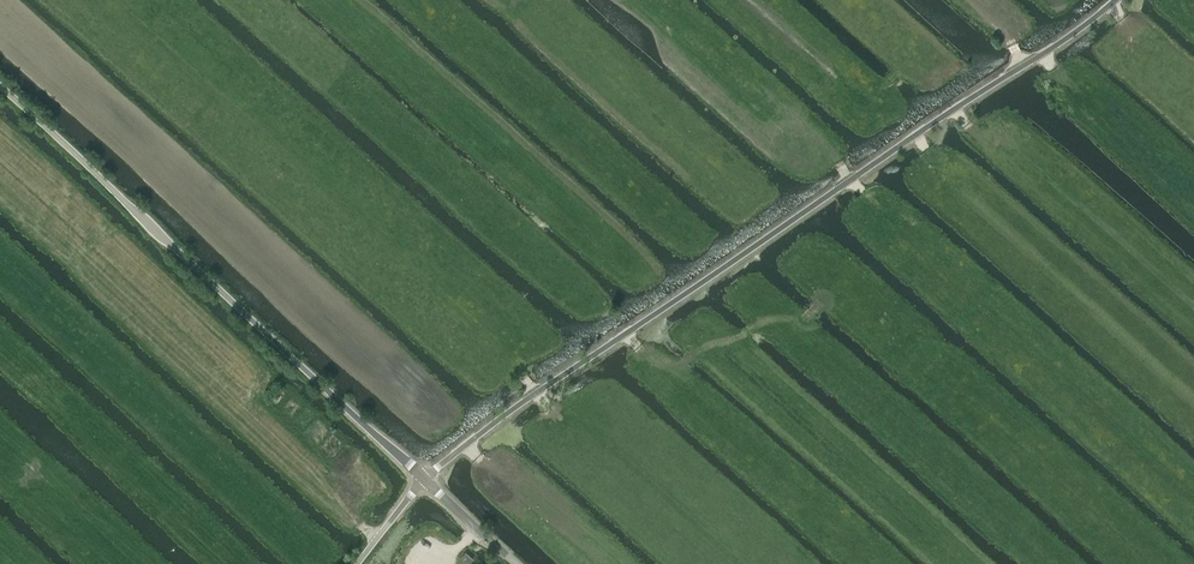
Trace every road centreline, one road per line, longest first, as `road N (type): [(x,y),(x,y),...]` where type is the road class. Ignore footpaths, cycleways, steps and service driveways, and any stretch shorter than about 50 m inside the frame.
road 1 (unclassified): [(423,479),(501,416),(1112,0)]
road 2 (tertiary): [(423,479),(0,86)]
road 3 (track): [(826,299),(799,319),(762,320),(675,367),(624,333)]
road 4 (tertiary): [(517,563),(423,479)]
road 5 (track): [(812,137),(899,225)]

